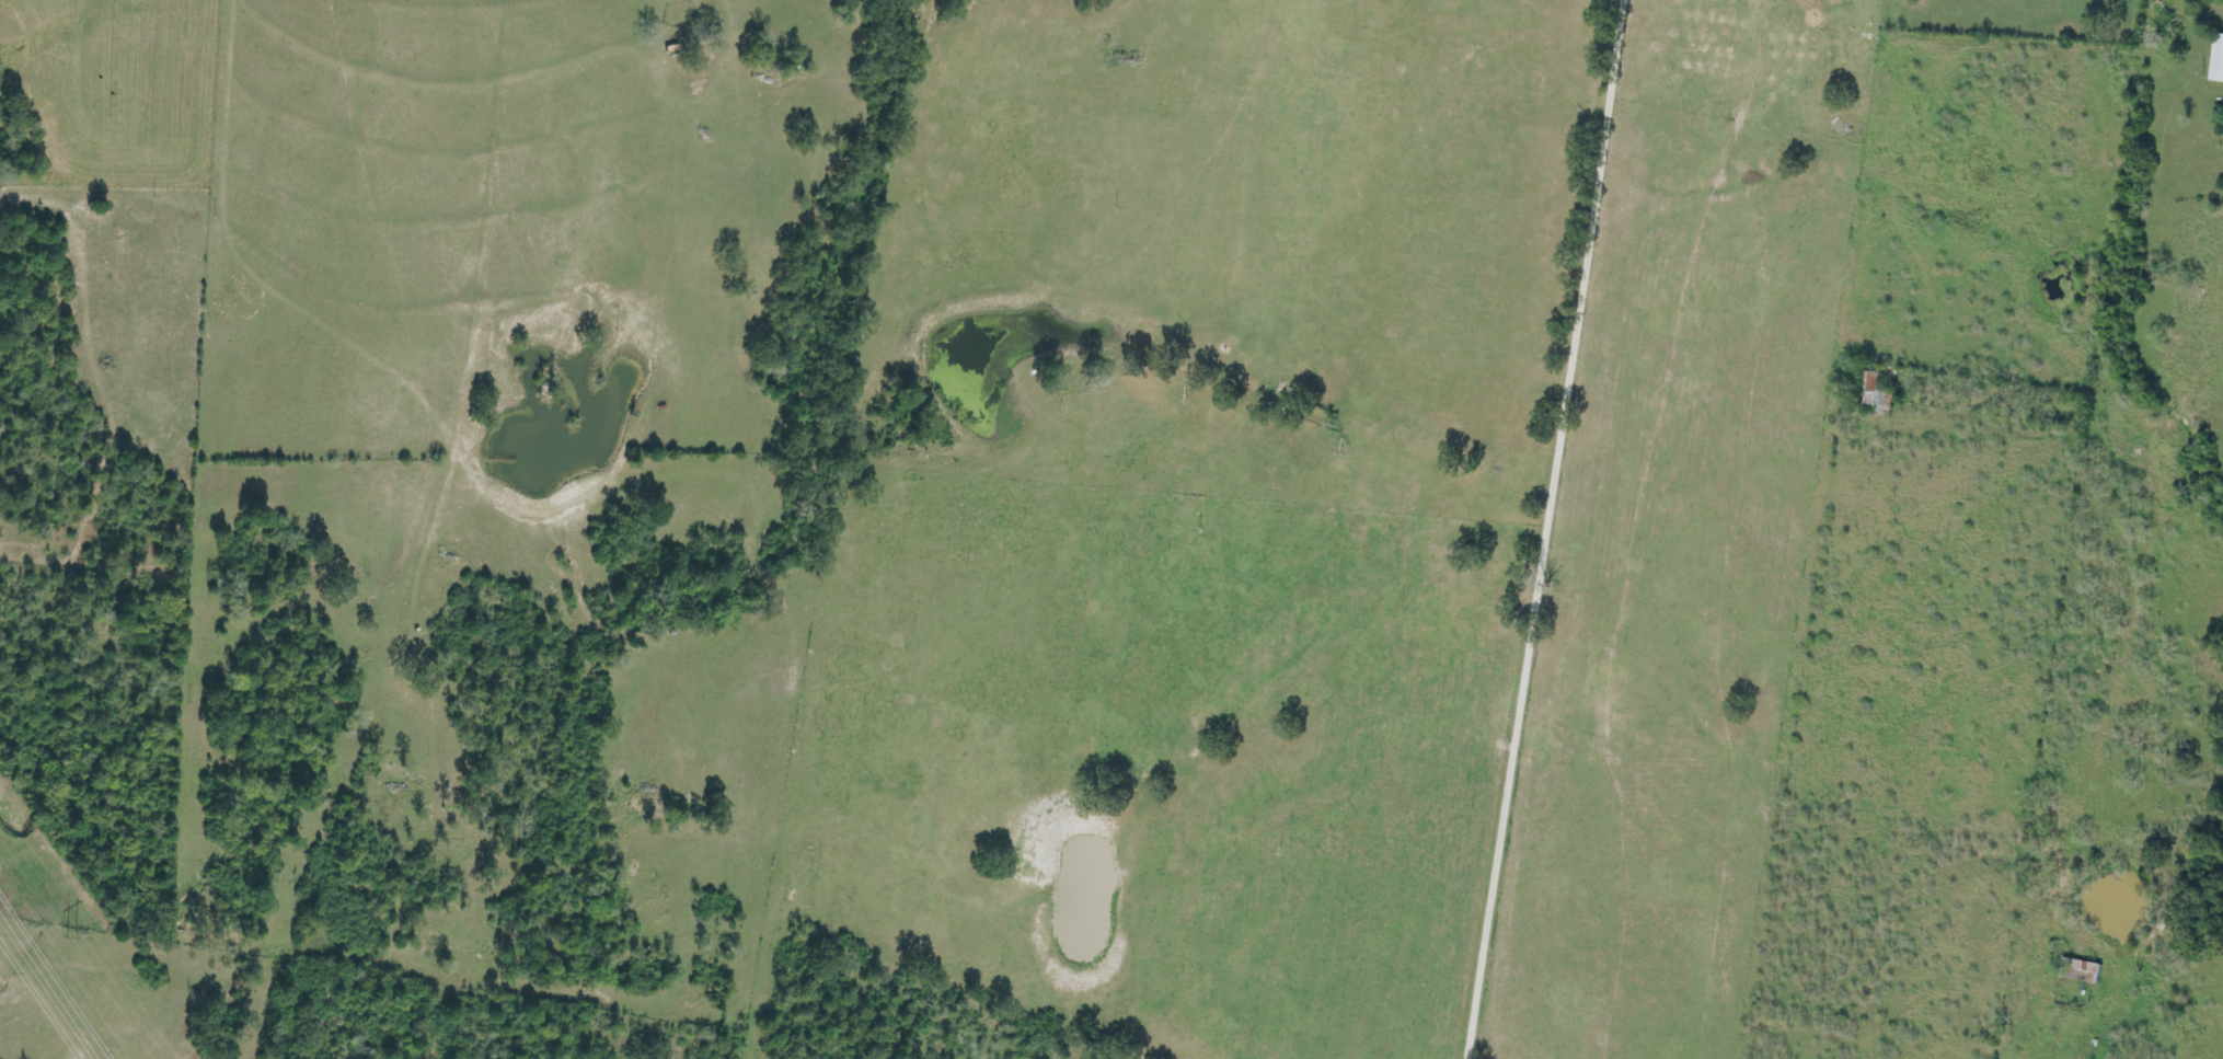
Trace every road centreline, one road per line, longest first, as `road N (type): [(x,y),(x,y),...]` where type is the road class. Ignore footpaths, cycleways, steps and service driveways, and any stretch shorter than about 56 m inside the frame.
road 1 (residential): [(1474,1058),(1632,0)]

